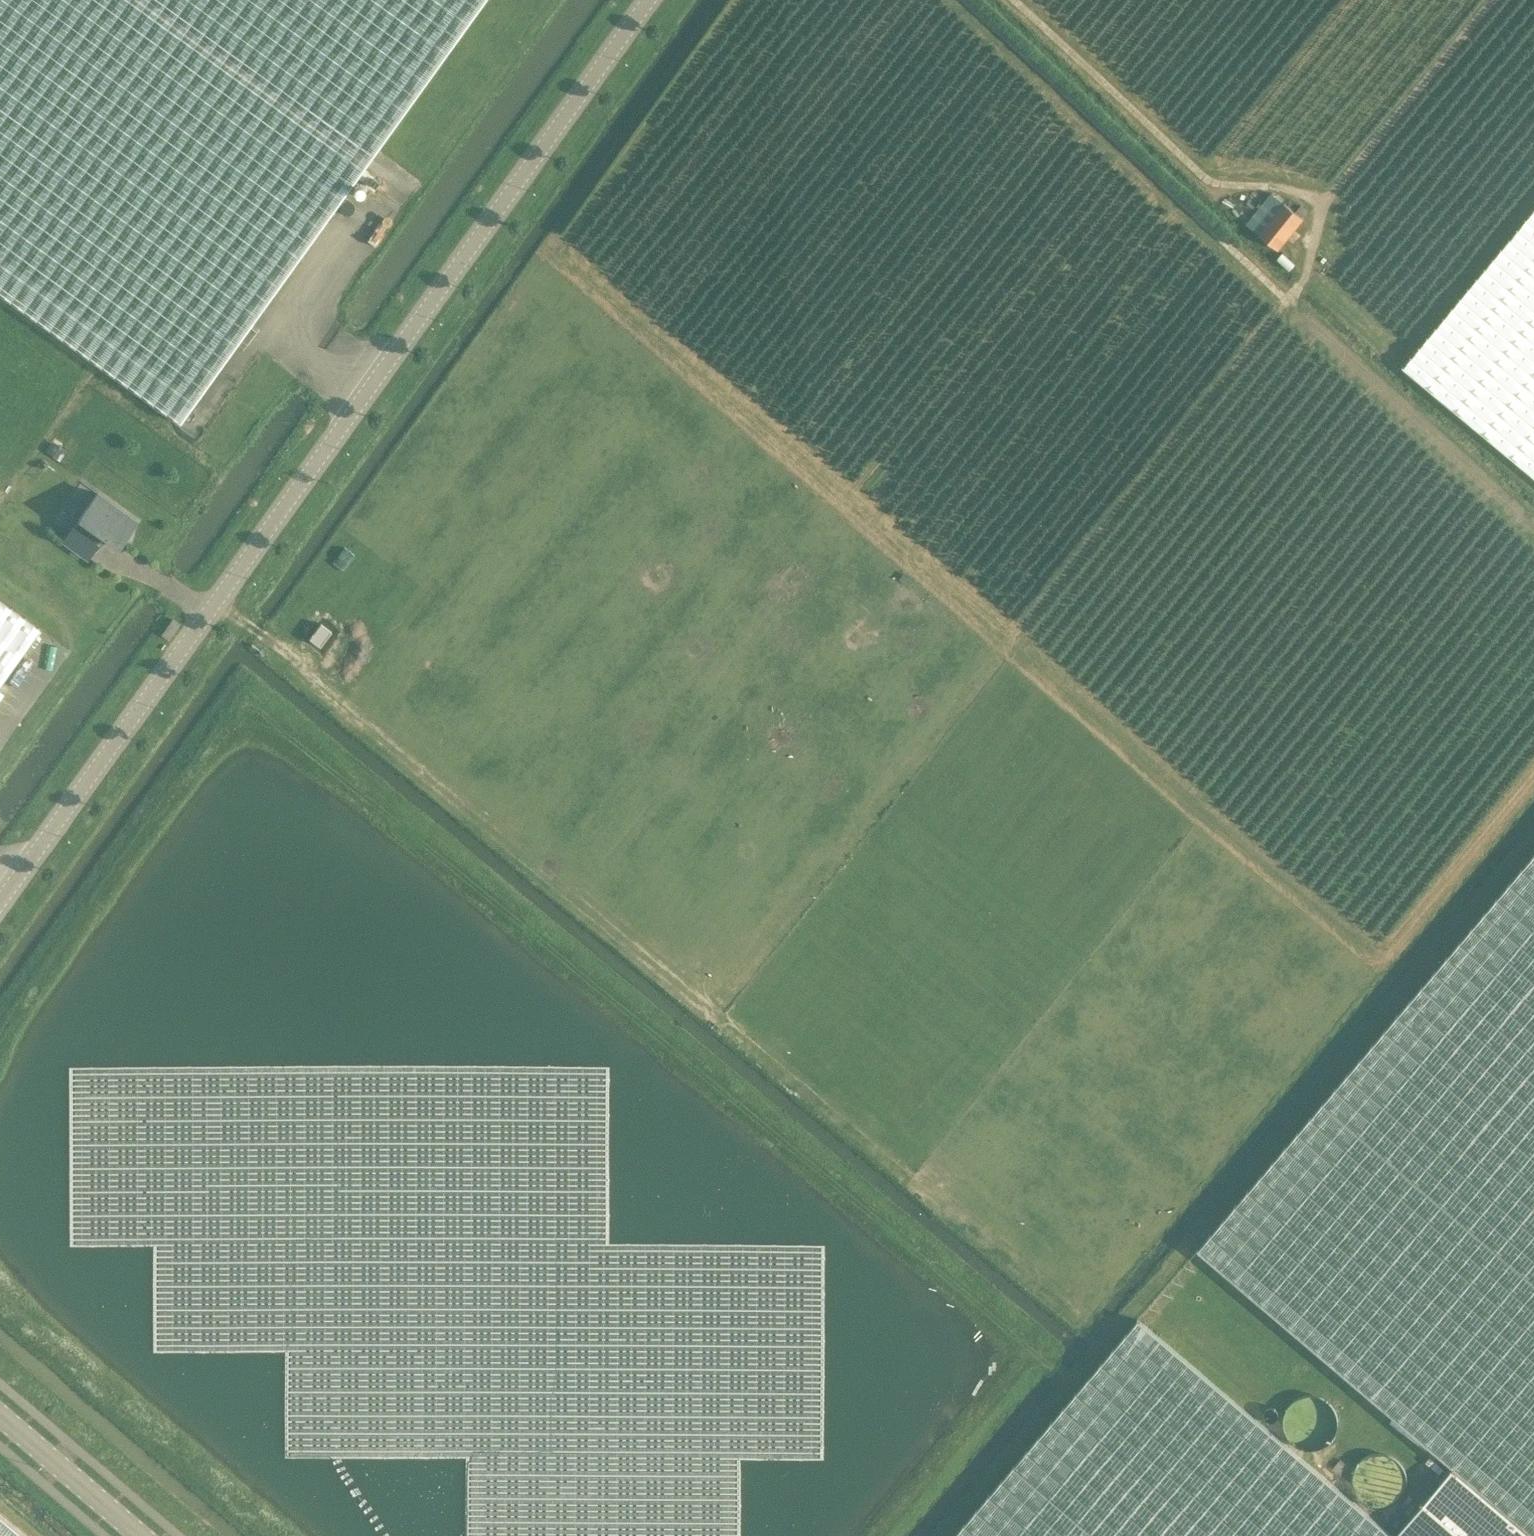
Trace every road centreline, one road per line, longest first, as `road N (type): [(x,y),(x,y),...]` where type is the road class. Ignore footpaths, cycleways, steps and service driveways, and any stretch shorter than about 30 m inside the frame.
road 1 (unclassified): [(0,902),(651,0)]
road 2 (tertiary): [(0,1414),(142,1535)]

